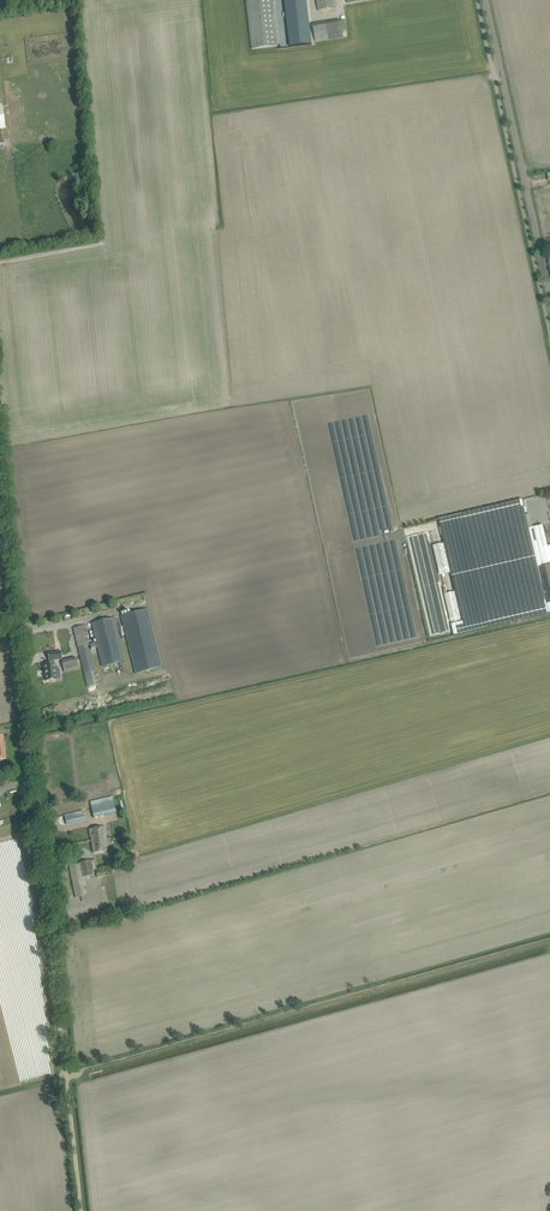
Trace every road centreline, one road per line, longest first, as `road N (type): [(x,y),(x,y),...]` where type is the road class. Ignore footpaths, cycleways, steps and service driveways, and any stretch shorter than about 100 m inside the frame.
road 1 (track): [(549,942),(65,1077)]
road 2 (unclassified): [(549,297),(485,0)]
road 3 (unclassified): [(42,868),(15,629)]
road 4 (track): [(65,1077),(42,868)]
road 5 (unclassified): [(15,629),(0,490)]
road 6 (track): [(65,1077),(81,1210)]

